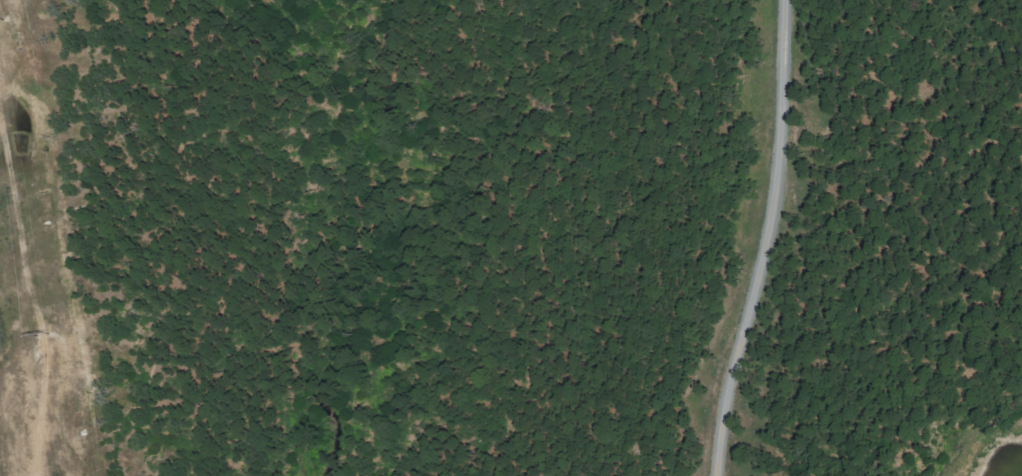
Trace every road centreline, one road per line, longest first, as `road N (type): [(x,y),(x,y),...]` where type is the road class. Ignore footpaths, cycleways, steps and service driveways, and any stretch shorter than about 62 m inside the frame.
road 1 (residential): [(721,475),(723,421),(754,287),(785,199),(785,0)]

